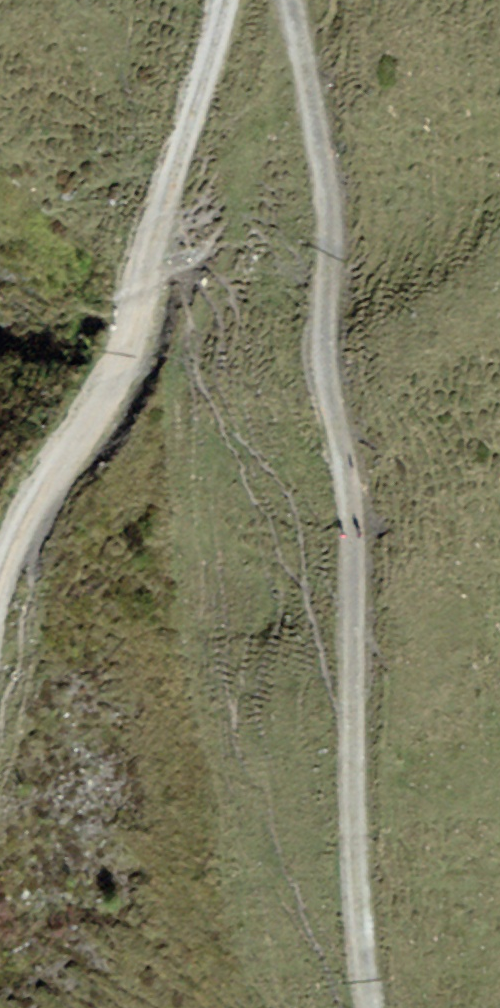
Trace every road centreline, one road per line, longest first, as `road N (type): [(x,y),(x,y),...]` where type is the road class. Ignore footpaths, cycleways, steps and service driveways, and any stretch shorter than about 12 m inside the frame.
road 1 (track): [(311,0),(341,173),(365,908),(388,1007)]
road 2 (track): [(235,0),(188,171),(16,567),(0,668)]

